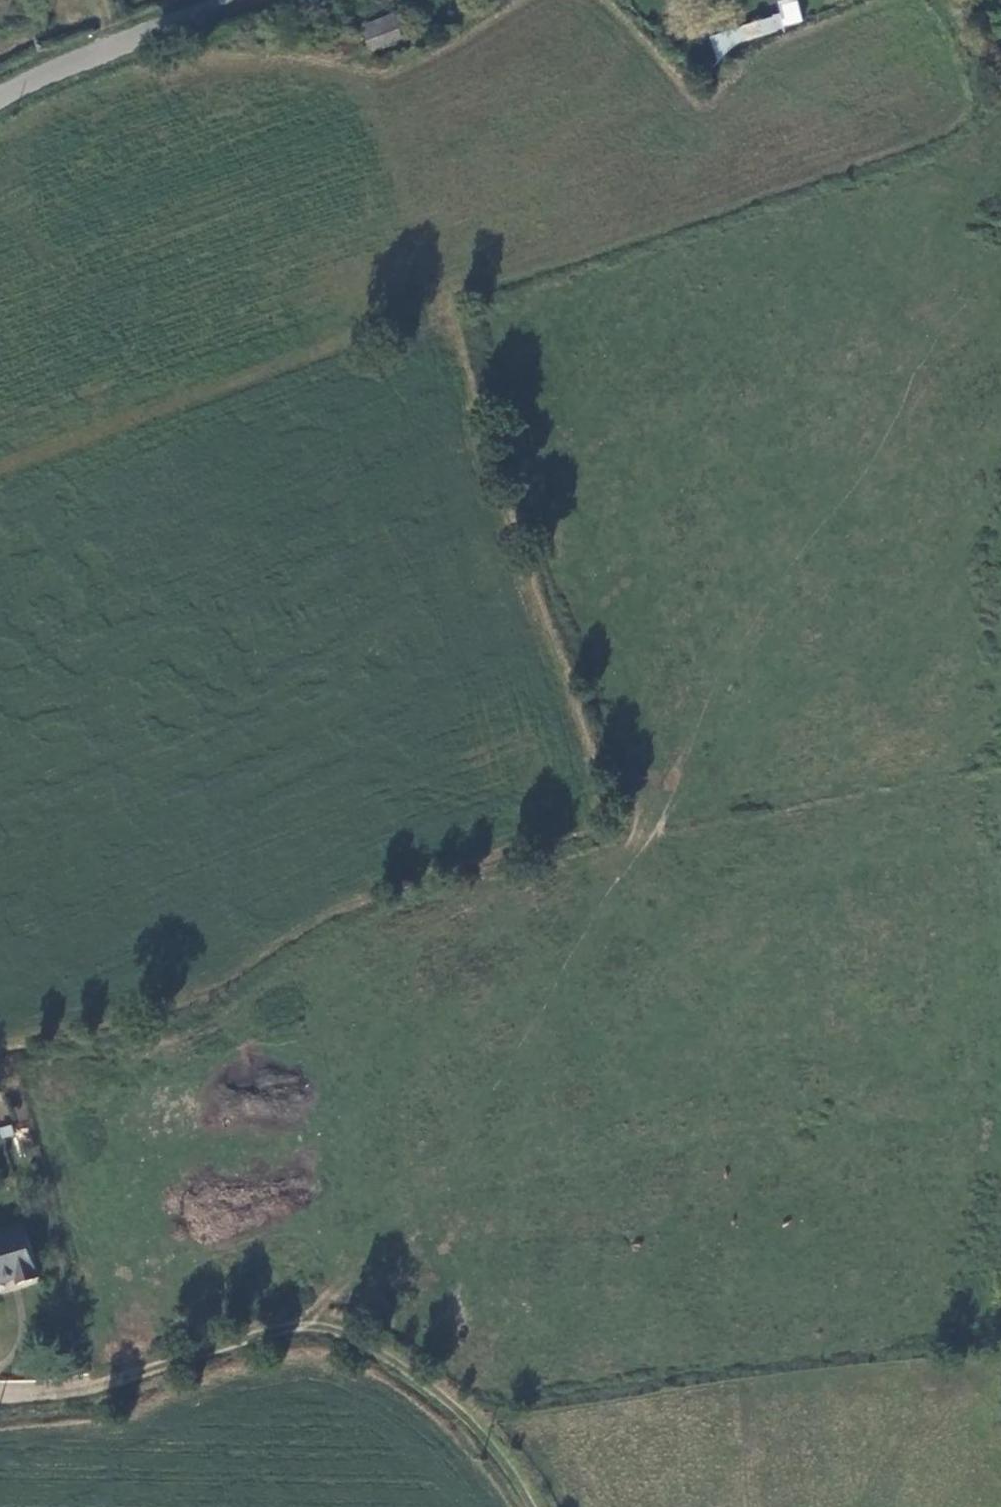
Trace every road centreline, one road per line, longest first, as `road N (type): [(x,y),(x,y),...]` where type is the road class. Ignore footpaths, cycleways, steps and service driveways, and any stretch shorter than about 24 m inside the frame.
road 1 (track): [(531,1506),(480,1432),(341,1328),(285,1327),(63,1391),(0,1397)]
road 2 (unclassified): [(0,94),(230,0)]

